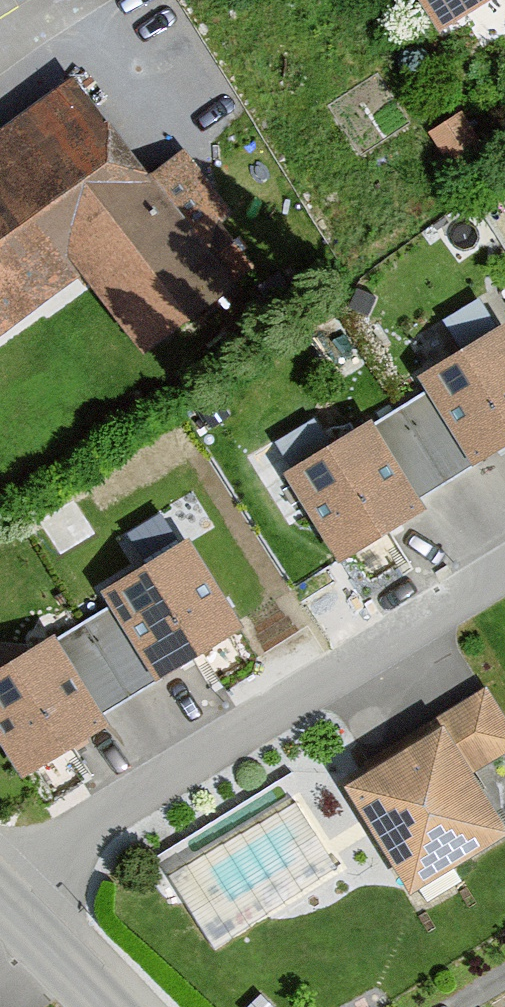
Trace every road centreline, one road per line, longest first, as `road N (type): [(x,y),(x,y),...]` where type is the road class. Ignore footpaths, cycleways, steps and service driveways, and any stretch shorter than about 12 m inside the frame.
road 1 (tertiary): [(108,1006),(0,883)]

